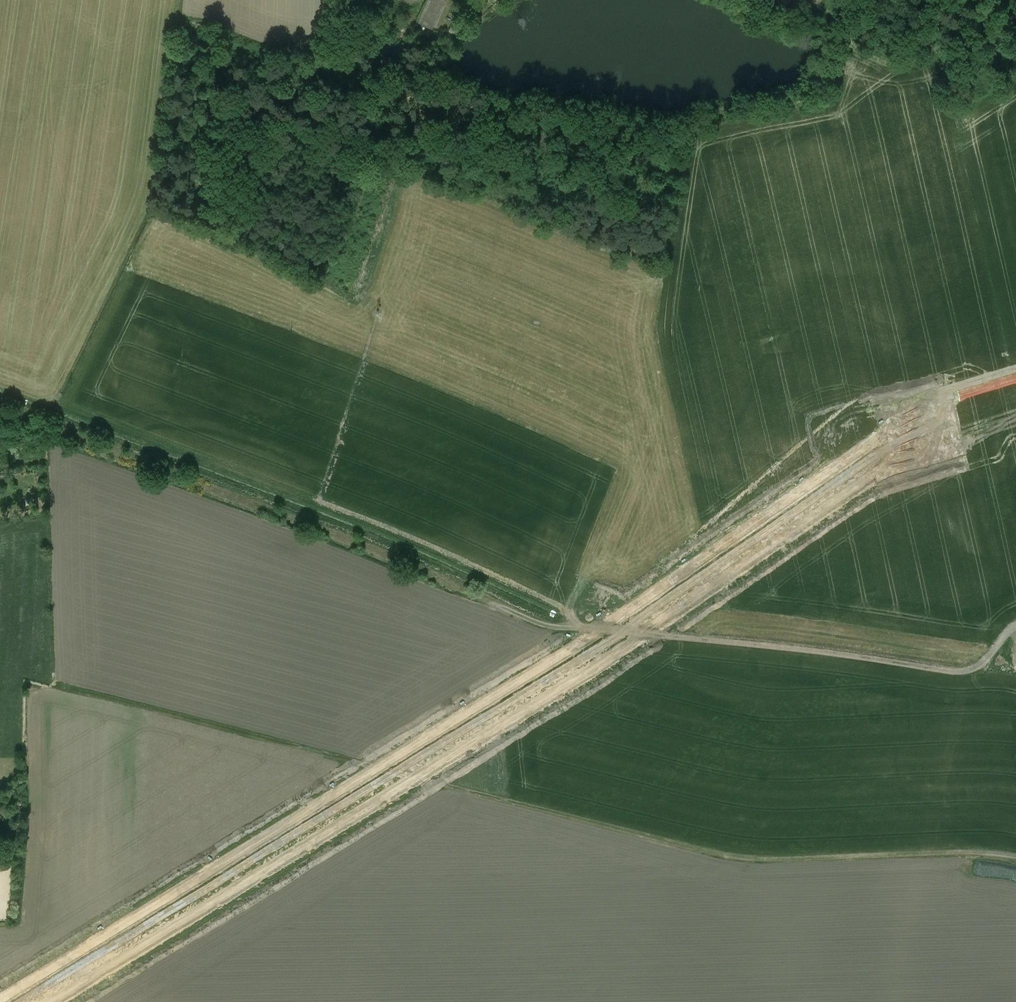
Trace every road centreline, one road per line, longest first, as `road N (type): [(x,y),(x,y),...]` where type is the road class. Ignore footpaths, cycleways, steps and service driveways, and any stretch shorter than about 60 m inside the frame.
road 1 (track): [(51,683),(719,855),(1015,858)]
road 2 (track): [(579,627),(955,672),(981,668),(1015,625)]

